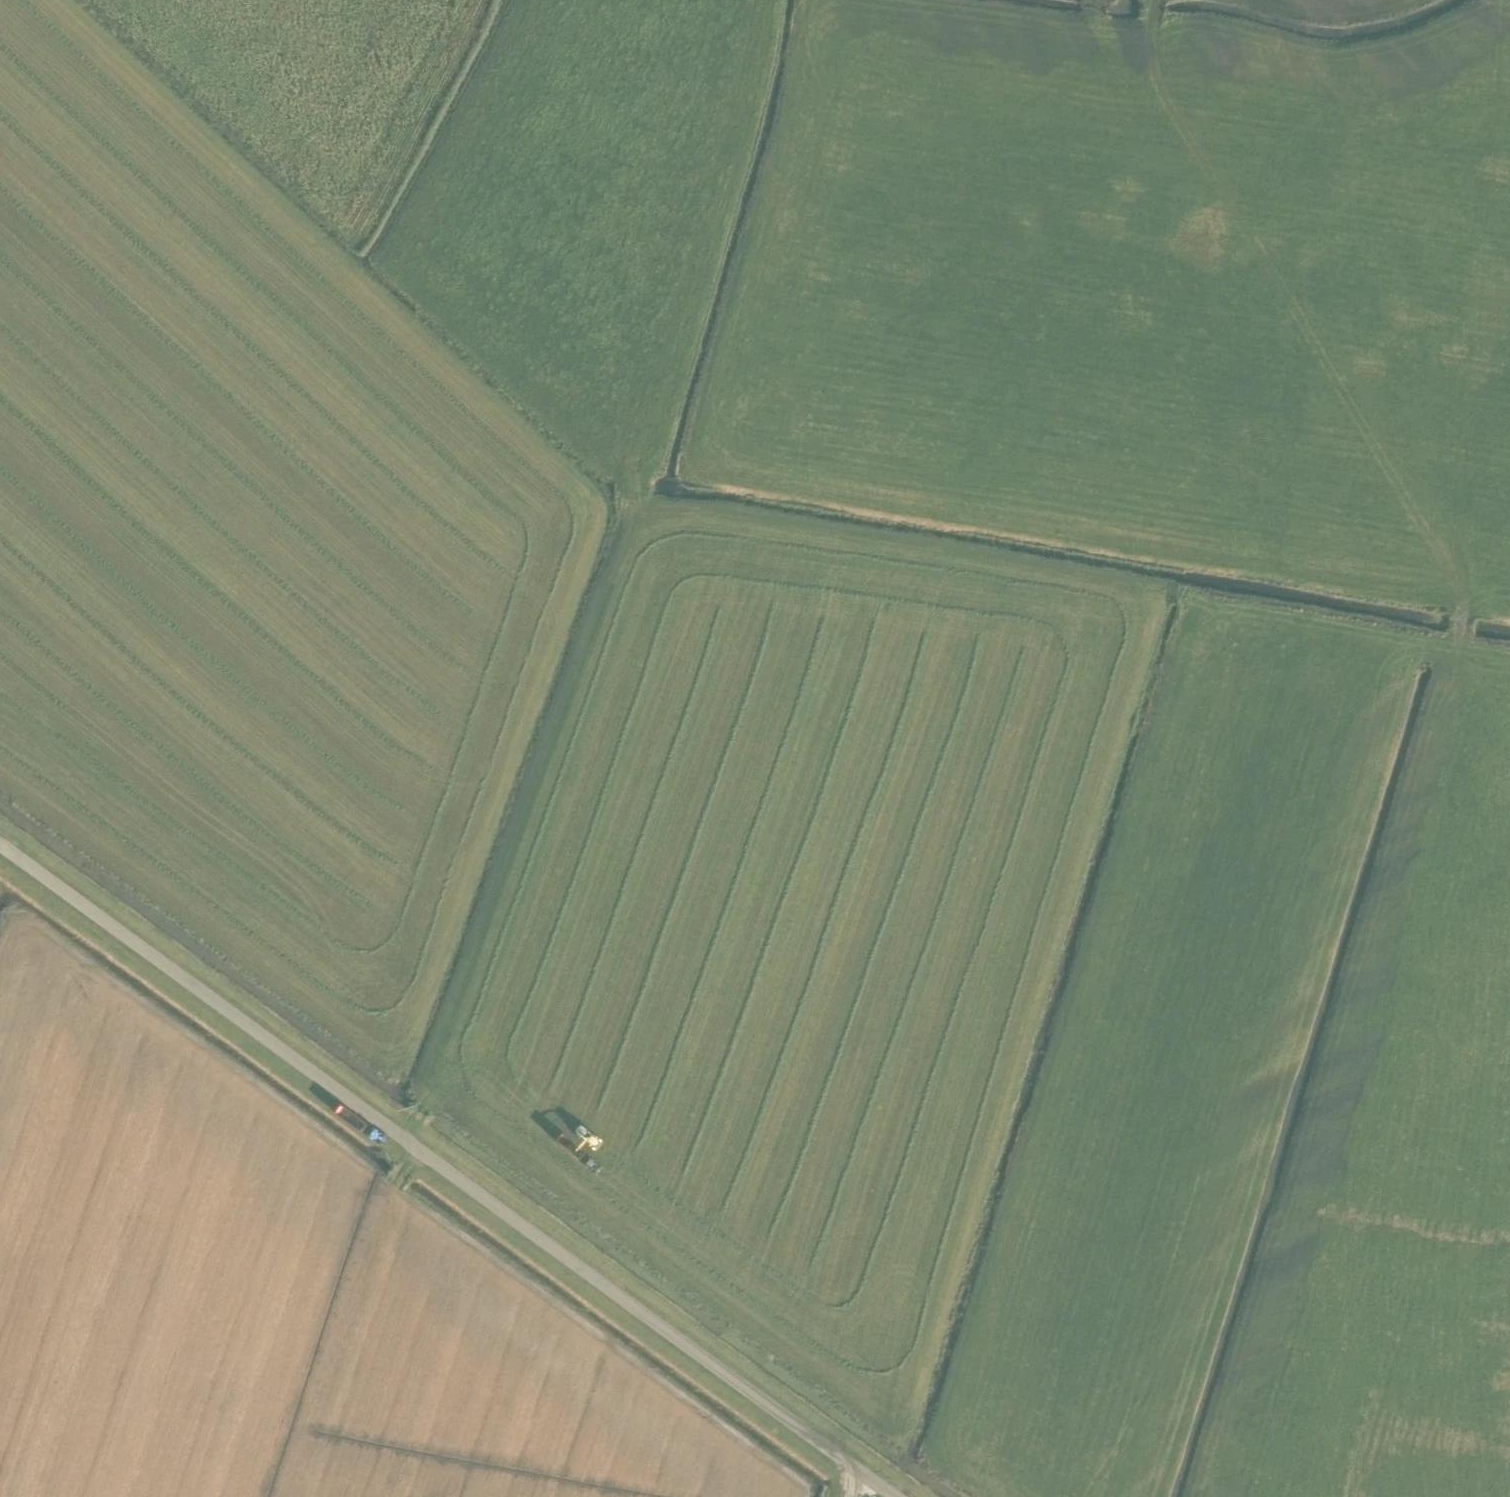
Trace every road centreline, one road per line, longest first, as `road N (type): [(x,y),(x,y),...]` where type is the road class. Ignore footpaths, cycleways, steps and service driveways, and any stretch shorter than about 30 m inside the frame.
road 1 (unclassified): [(862,1476),(0,844)]

